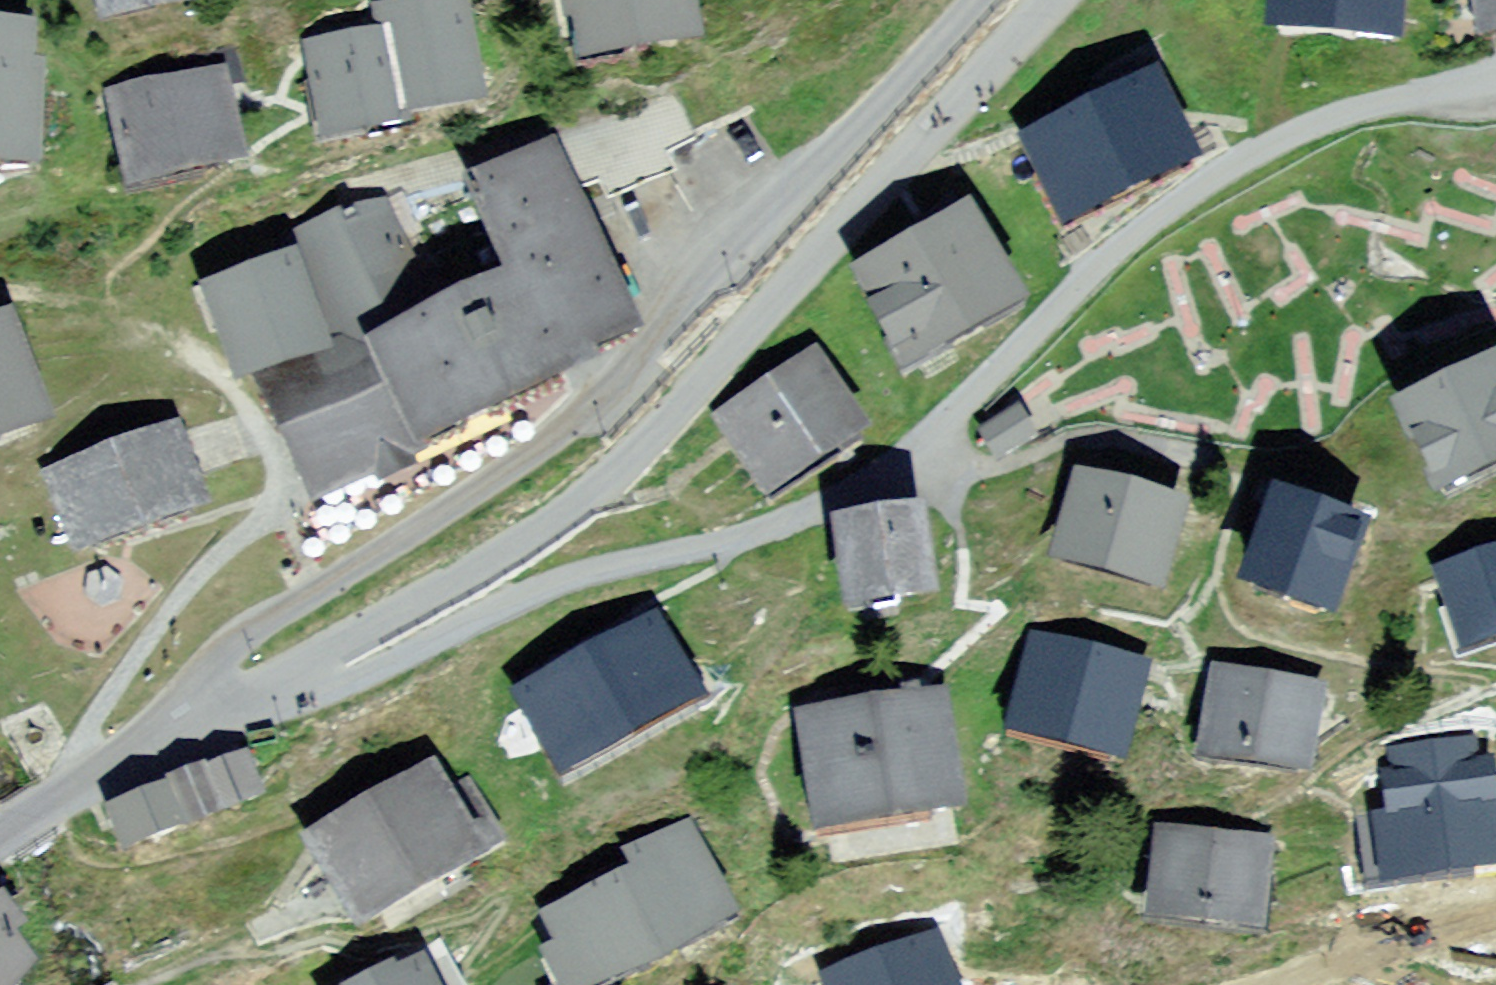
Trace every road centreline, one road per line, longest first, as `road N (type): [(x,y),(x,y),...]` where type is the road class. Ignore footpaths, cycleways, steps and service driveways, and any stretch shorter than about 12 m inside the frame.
road 1 (residential): [(1495,75),(1341,111),(1211,179),(1100,264),(924,447),(878,482),(770,529),(560,583),(367,671),(163,737)]
road 2 (residential): [(163,737),(493,560),(605,487),(1052,0)]
road 3 (residential): [(163,737),(239,636),(577,417),(978,0)]
road 4 (residential): [(57,798),(77,744),(201,567),(258,527),(285,489),(240,397)]
road 5 (track): [(1495,911),(1283,984)]
road 6 (residential): [(57,798),(163,737)]

